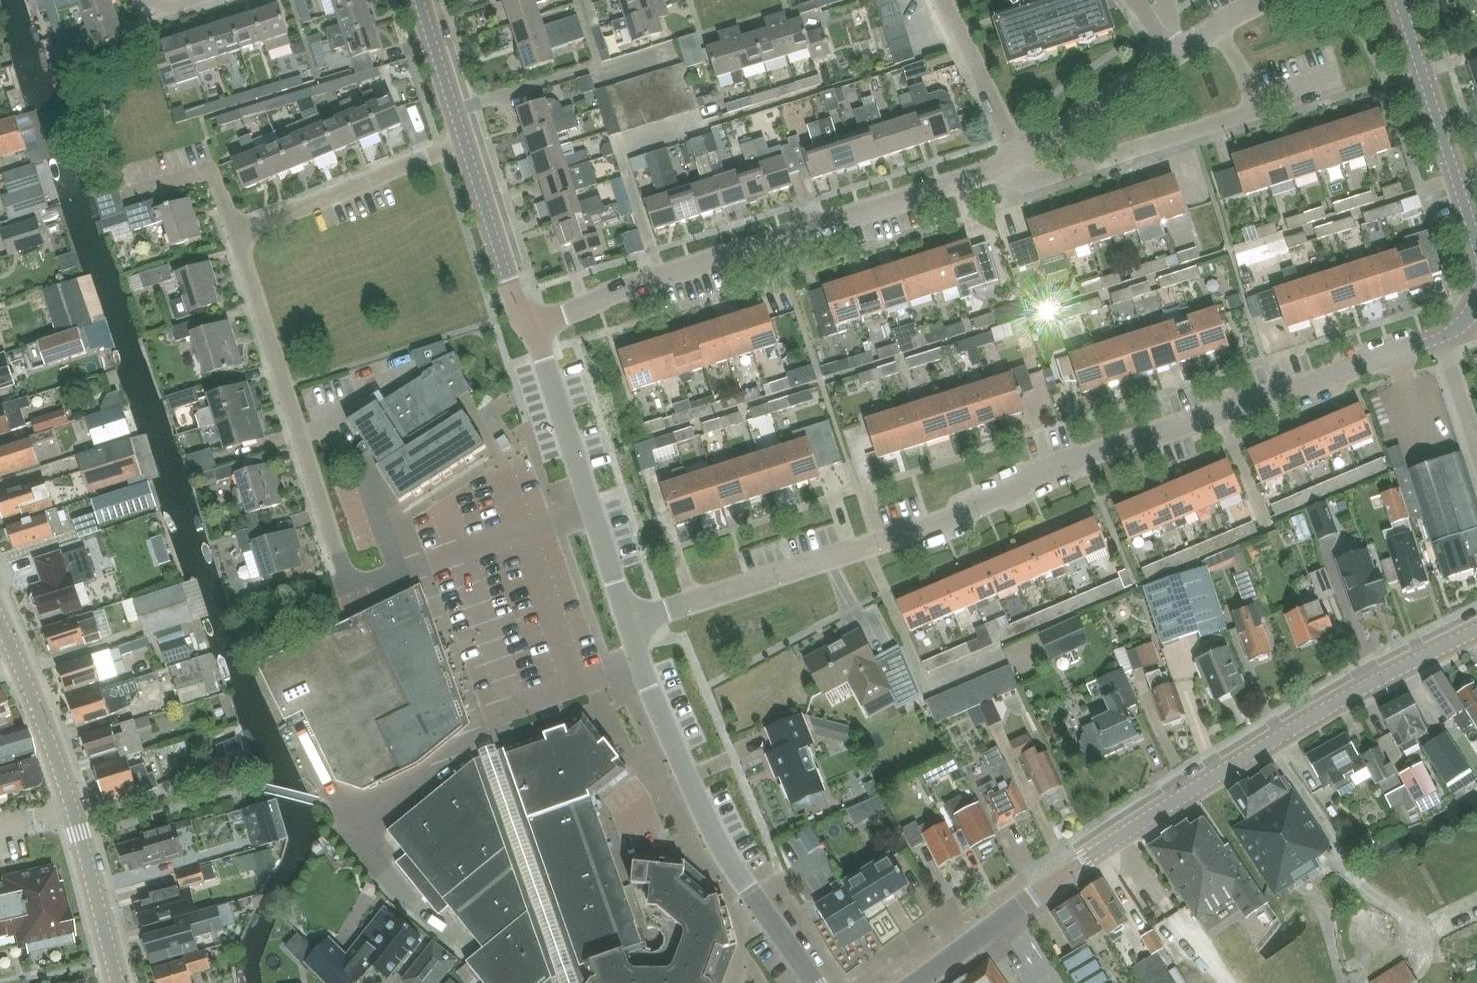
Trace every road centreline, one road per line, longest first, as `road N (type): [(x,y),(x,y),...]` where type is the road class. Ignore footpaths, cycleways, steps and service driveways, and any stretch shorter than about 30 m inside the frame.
road 1 (residential): [(628,621),(912,532),(1044,470),(1439,338)]
road 2 (tertiary): [(917,982),(1147,820),(1334,704),(1476,629)]
road 3 (residential): [(536,327),(616,290),(1018,158)]
road 4 (residential): [(459,553),(376,580),(344,569),(236,233)]
road 5 (residential): [(811,982),(724,856),(637,660),(628,621)]
road 6 (residential): [(1018,158),(1027,181),(1041,180),(1258,103)]
road 7 (residential): [(1476,244),(1398,0)]
road 8 (residential): [(236,233),(463,141)]
road 9 (residential): [(536,327),(509,281),(463,141)]
road 10 (tertiary): [(72,808),(0,627)]
road 11 (residential): [(593,510),(536,327)]
road 12 (residential): [(1018,158),(1171,57)]
road 13 (tertiary): [(118,982),(72,808)]
road 14 (residential): [(1018,158),(943,0)]
road 15 (residential): [(511,706),(459,553)]
road 16 (residential): [(236,233),(208,174),(123,196)]
road 17 (residential): [(463,141),(418,0)]
road 18 (residential): [(593,510),(459,553)]

